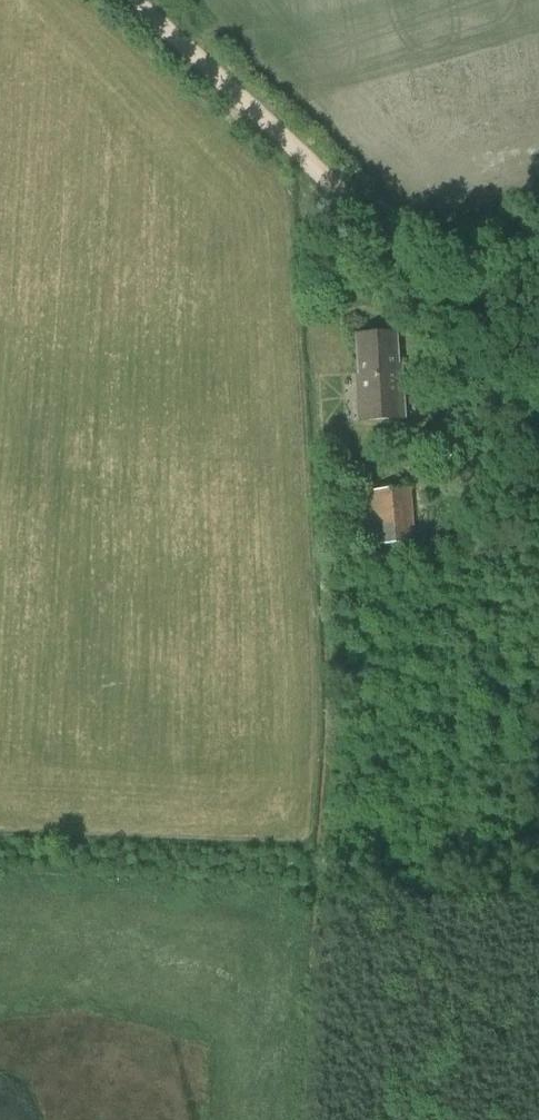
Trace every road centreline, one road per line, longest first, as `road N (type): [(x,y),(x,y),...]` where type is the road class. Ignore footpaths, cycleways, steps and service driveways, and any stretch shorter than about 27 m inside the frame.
road 1 (track): [(538,371),(511,356),(347,211),(135,0)]

